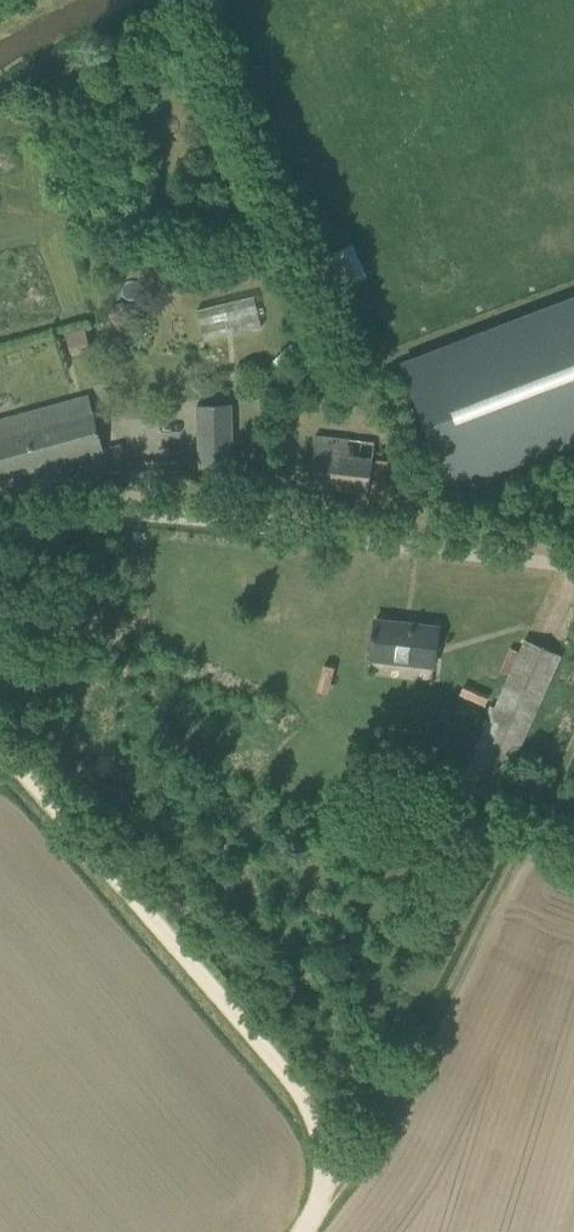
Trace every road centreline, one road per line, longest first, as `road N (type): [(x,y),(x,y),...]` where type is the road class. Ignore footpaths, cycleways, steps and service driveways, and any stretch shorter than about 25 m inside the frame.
road 1 (unclassified): [(0,735),(282,1064),(333,1136),(344,1183),(306,1231)]
road 2 (unclassified): [(573,573),(201,522),(0,538)]
road 3 (track): [(344,1183),(392,1125),(573,738)]

